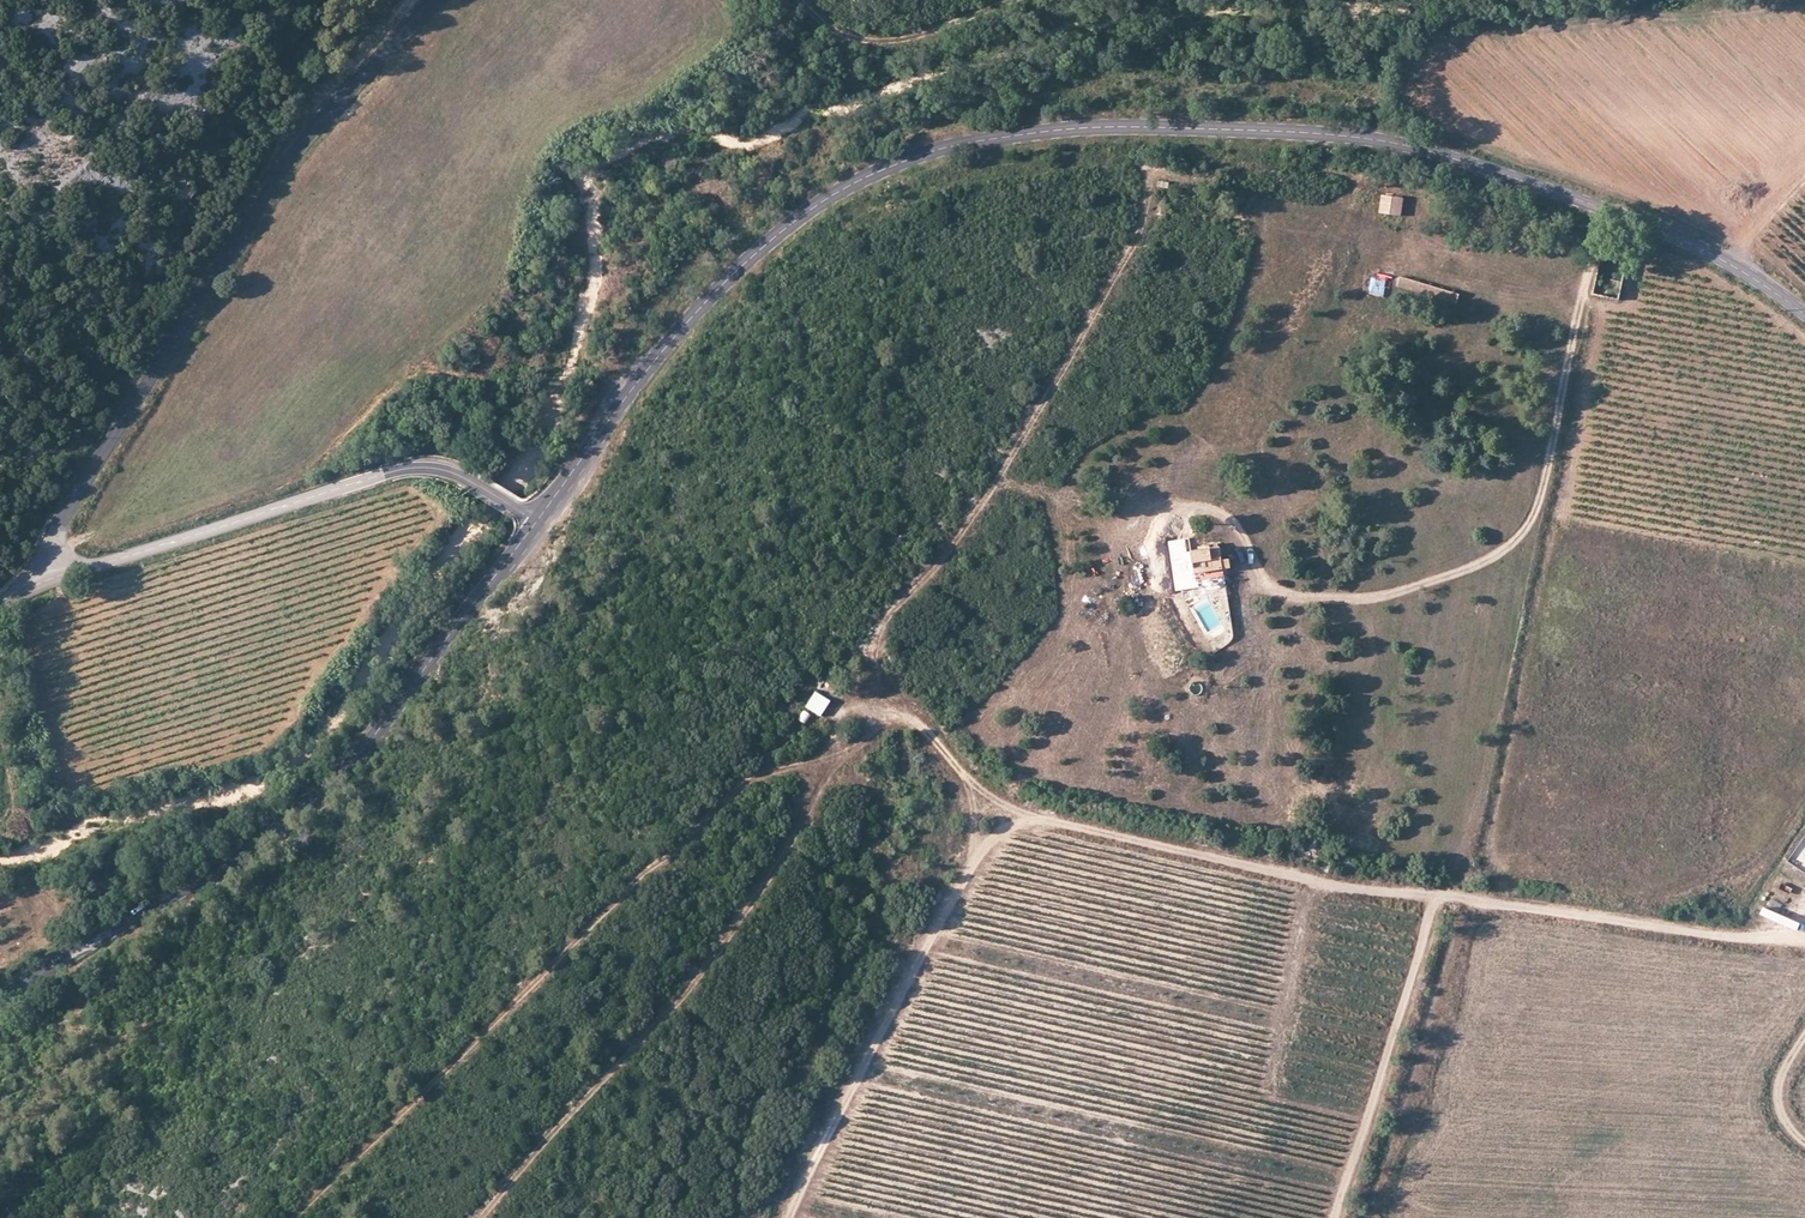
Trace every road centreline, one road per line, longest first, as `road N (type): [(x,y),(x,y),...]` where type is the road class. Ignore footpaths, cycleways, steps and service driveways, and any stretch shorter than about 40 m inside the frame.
road 1 (tertiary): [(537,525),(694,316),(785,228),(862,178),(920,154),(1012,137),(1113,127),(1312,137),(1391,143),(1556,180),(1712,248),(1804,316)]
road 2 (track): [(787,1217),(971,859),(1008,807),(1323,888),(1804,938)]
road 3 (track): [(1008,807),(911,721),(895,720),(837,755),(753,779),(643,874),(295,1217)]
road 4 (track): [(1180,538),(1185,510),(1225,515),(1249,542),(1266,583),(1299,598),(1391,593),(1497,555),(1531,517),(1543,487),(1577,312),(1613,203)]
road 5 (tertiary): [(0,998),(205,873),(379,732),(537,525)]
road 6 (tertiary): [(27,588),(299,143),(436,0)]
road 7 (track): [(1151,170),(1129,254),(1060,376),(966,526),(893,607),(876,659),(895,720)]
road 8 (track): [(817,762),(793,843),(727,936),(481,1217)]
road 9 (tertiary): [(537,525),(471,481),(414,467),(27,588)]
road 10 (track): [(1436,896),(1335,1217)]
road 11 (track): [(809,0),(829,26),(885,41),(1016,0)]
road 12 (track): [(1326,138),(1325,168),(1352,174),(1372,190),(1365,216),(1389,223)]
road 13 (track): [(1804,1035),(1777,1087),(1785,1122),(1804,1143)]

